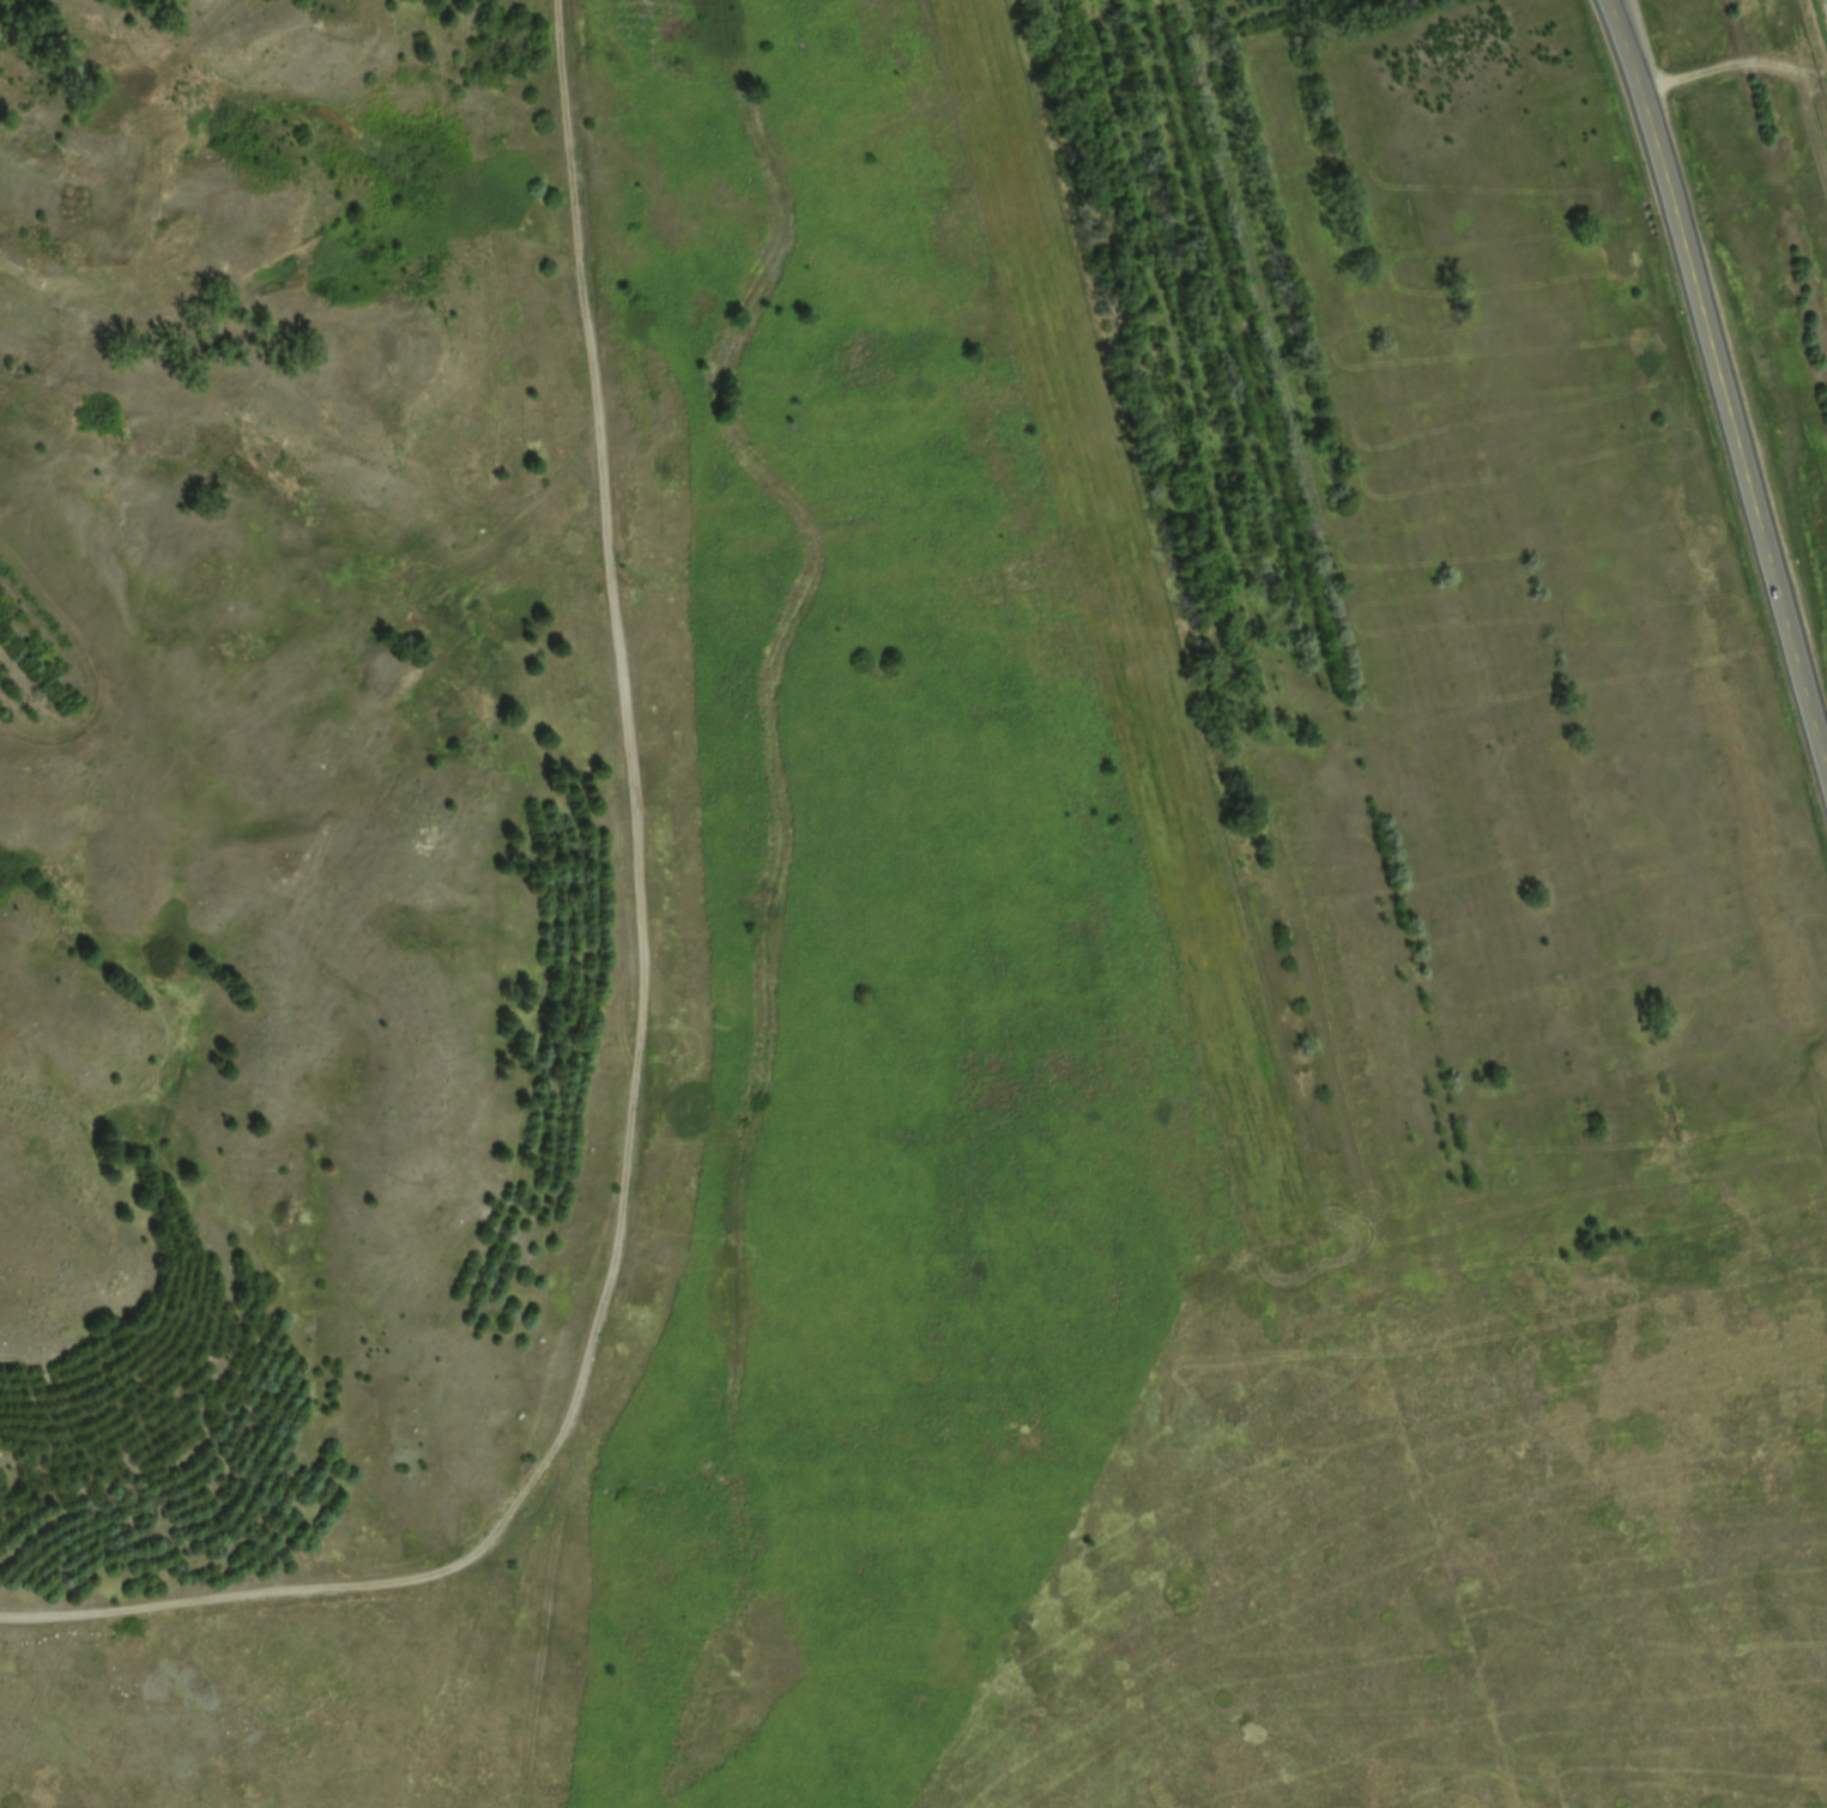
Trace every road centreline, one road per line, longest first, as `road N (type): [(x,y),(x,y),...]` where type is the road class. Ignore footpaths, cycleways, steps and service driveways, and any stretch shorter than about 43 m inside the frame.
road 1 (primary): [(1826,774),(1652,127),(1606,0)]

